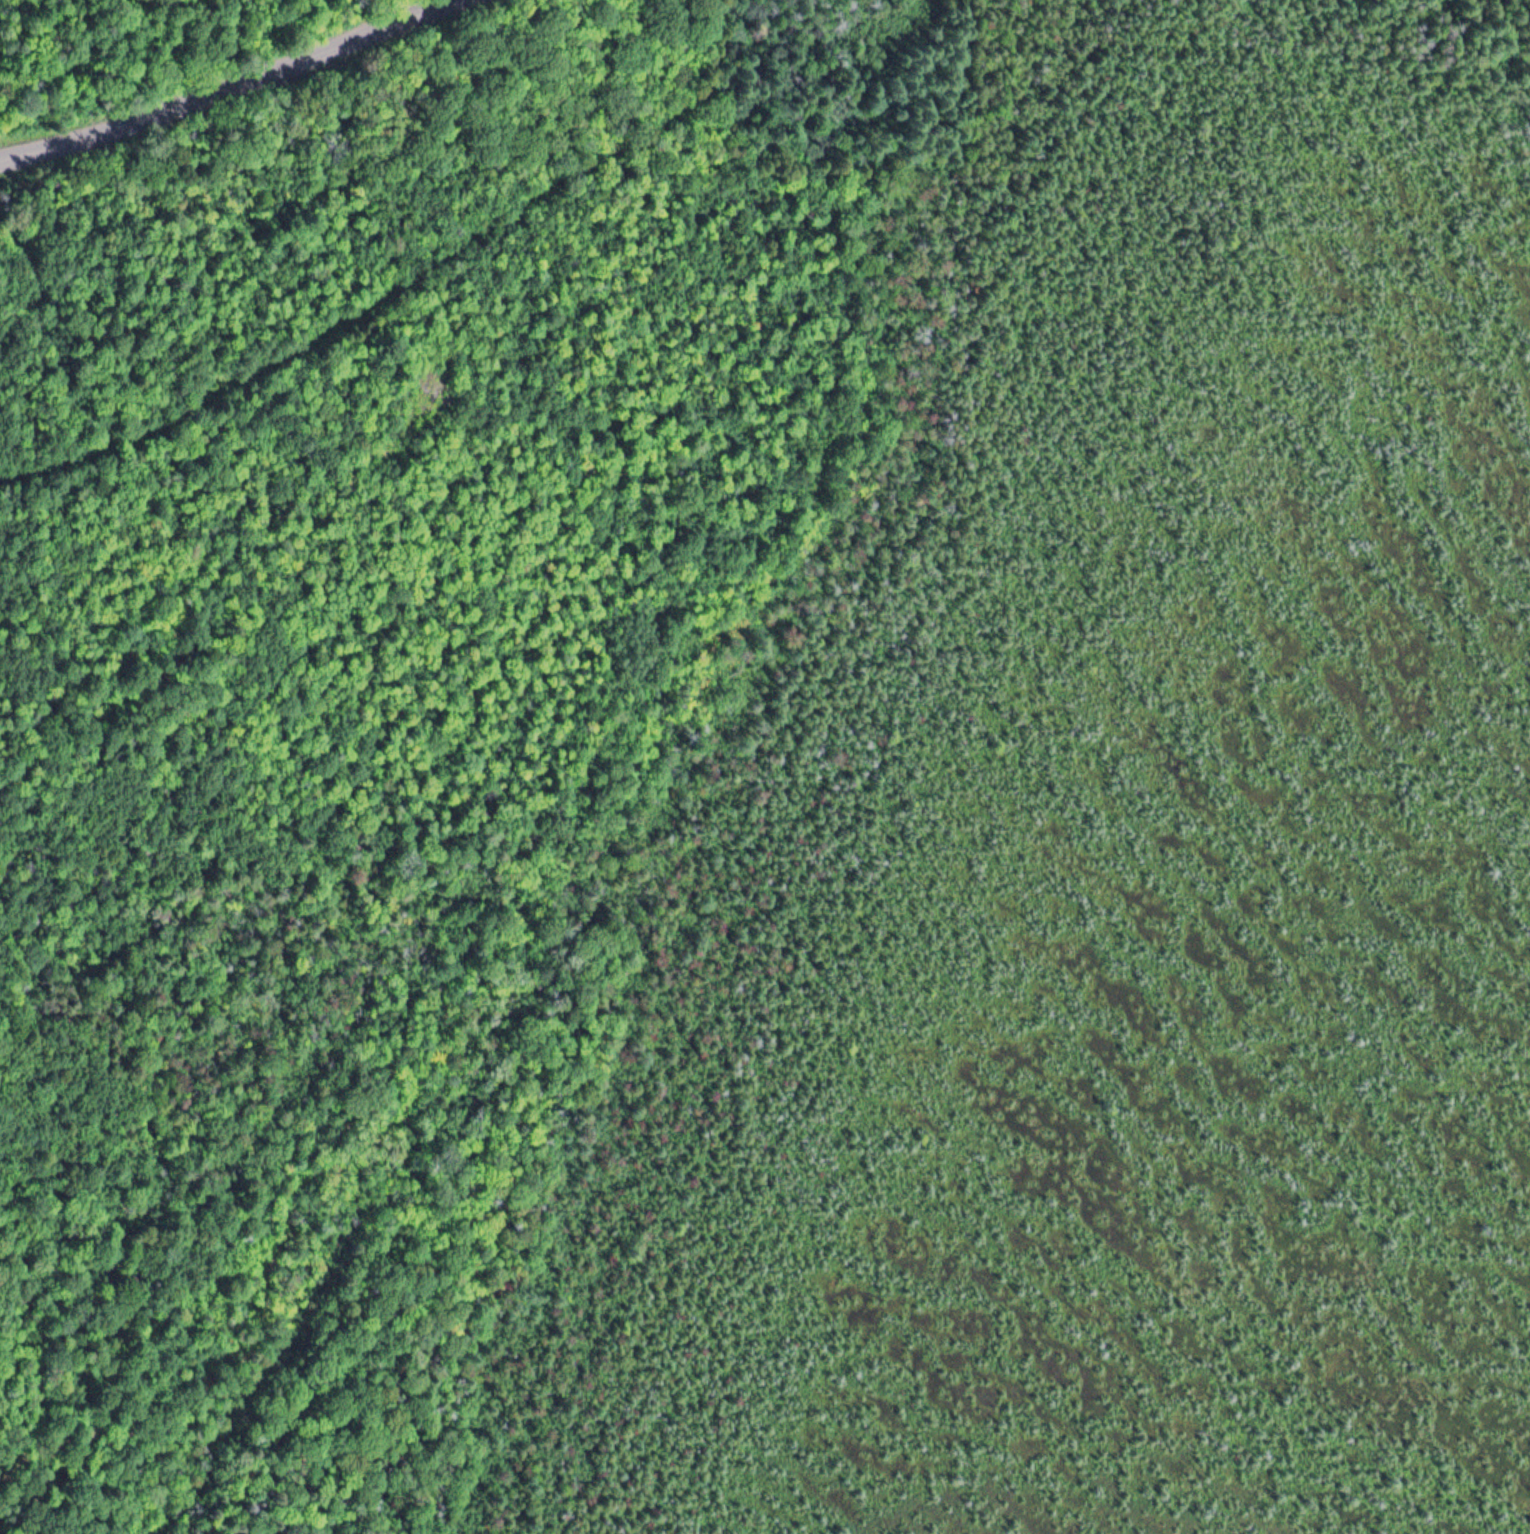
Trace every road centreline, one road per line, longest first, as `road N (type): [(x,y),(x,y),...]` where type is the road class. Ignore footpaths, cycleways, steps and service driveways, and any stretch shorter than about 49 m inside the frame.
road 1 (tertiary): [(0,159),(115,127),(445,0)]

